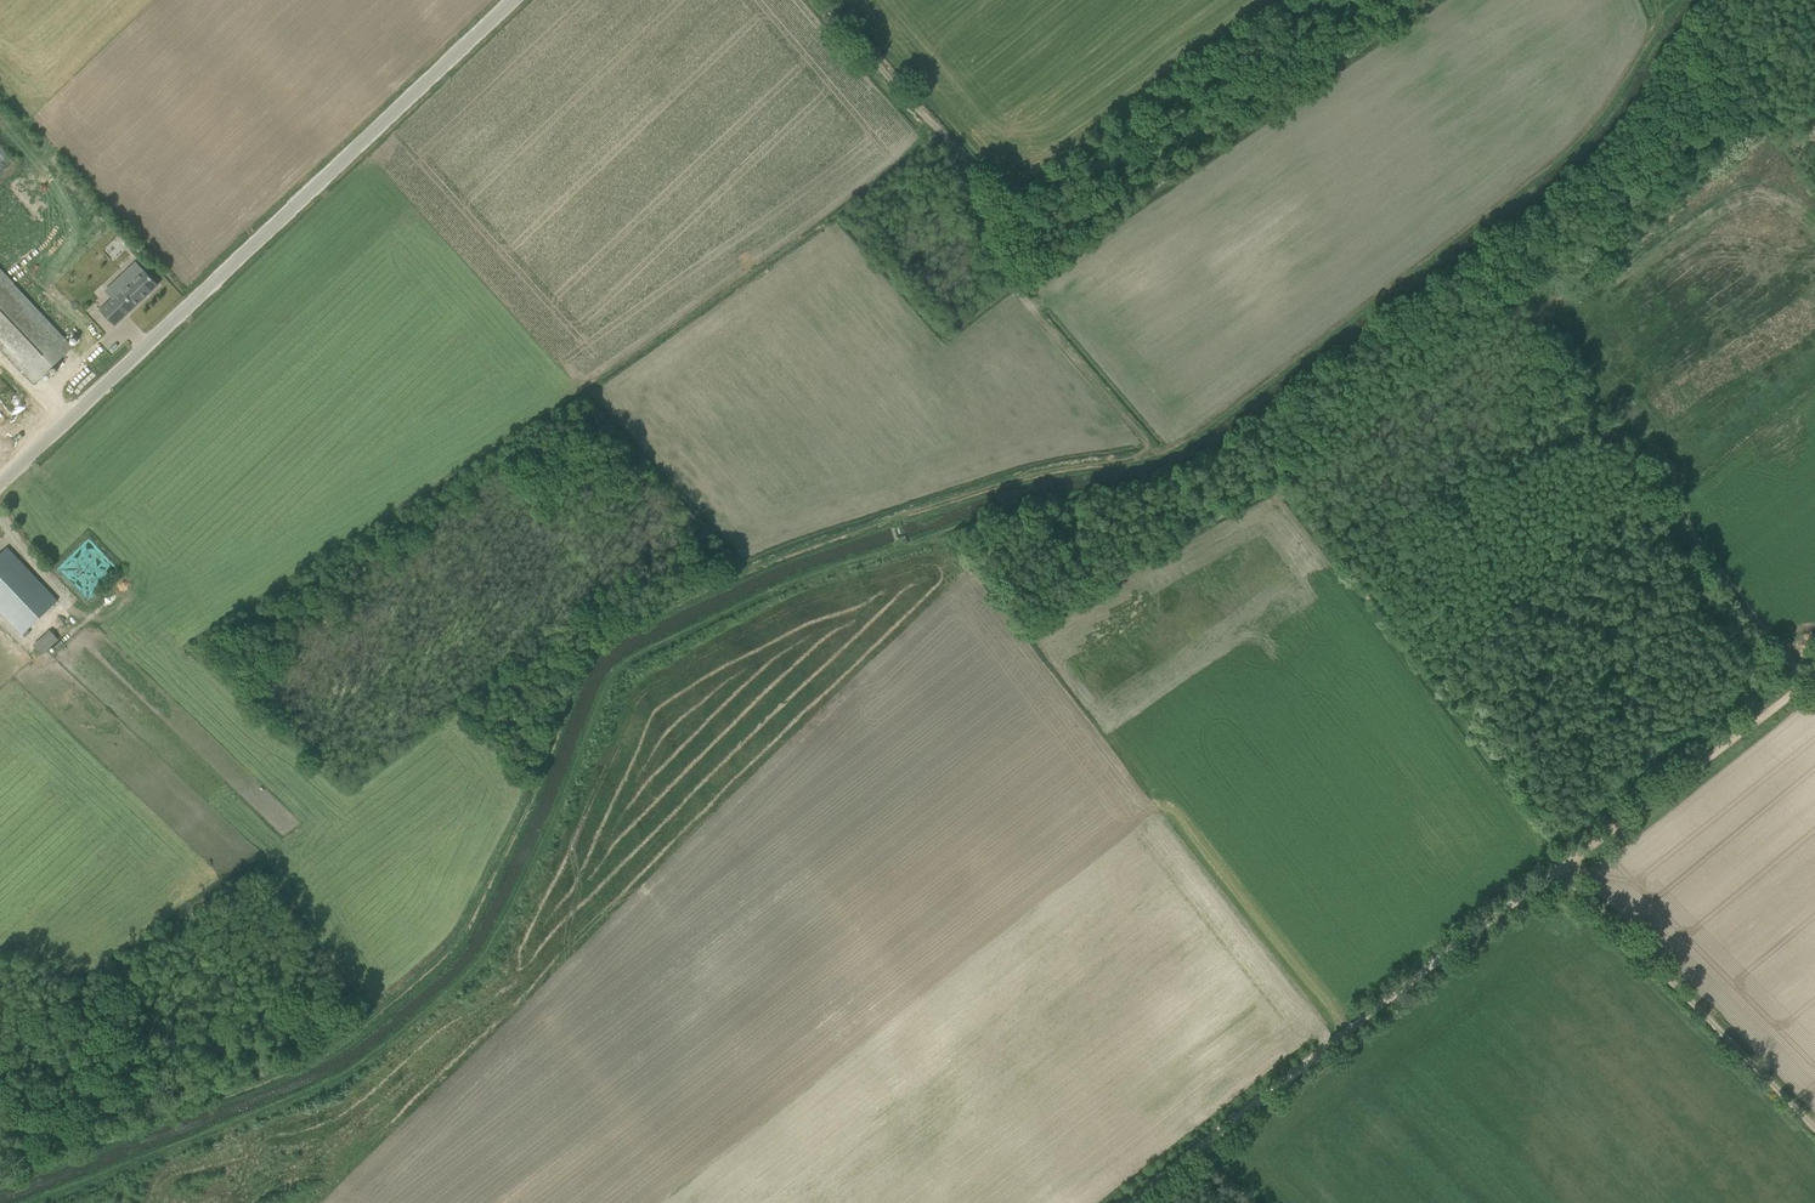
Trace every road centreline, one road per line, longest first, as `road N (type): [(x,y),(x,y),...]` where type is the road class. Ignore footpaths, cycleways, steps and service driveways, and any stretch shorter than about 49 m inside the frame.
road 1 (track): [(1814,673),(1126,1202)]
road 2 (track): [(890,519),(1154,450),(1010,280),(977,176),(817,0)]
road 3 (unclassified): [(0,485),(513,0)]
road 4 (track): [(1814,1127),(1561,869)]
road 5 (track): [(1801,684),(1798,668),(1683,516),(1682,478)]

